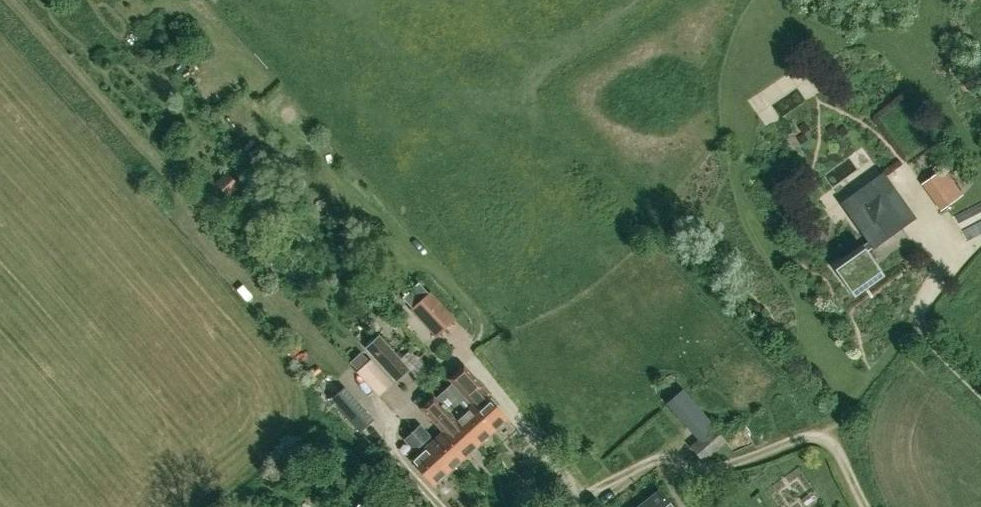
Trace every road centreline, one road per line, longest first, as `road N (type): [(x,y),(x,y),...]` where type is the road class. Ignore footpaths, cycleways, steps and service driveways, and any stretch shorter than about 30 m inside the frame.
road 1 (track): [(566,506),(647,473),(710,467),(831,435),(871,506)]
road 2 (track): [(980,398),(930,343),(917,315),(948,259)]

